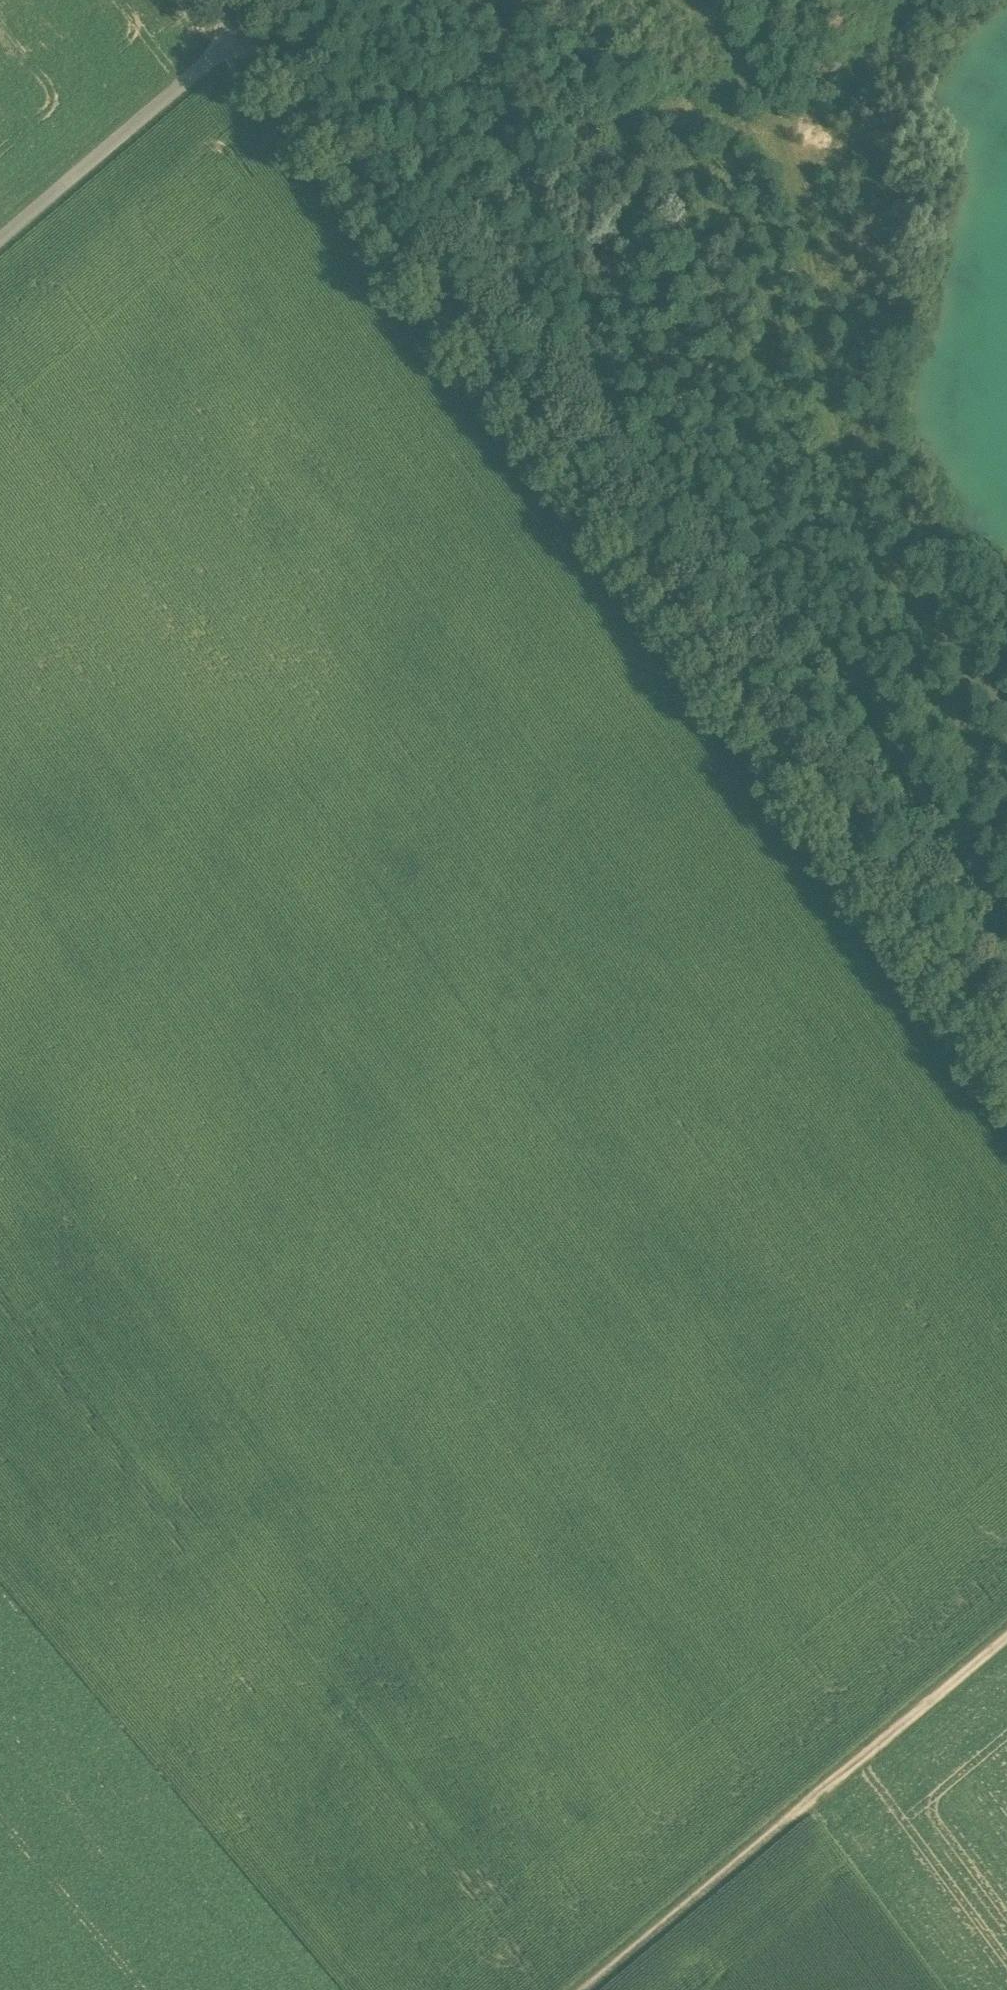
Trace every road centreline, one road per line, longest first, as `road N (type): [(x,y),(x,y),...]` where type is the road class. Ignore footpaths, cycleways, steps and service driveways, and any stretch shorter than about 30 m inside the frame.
road 1 (unclassified): [(1006,1066),(241,30)]
road 2 (track): [(685,0),(766,96),(795,159),(815,232),(839,465),(875,557),(906,607),(1006,726)]
road 3 (track): [(584,1989),(1006,1637)]
road 4 (unclassified): [(0,233),(241,30)]

